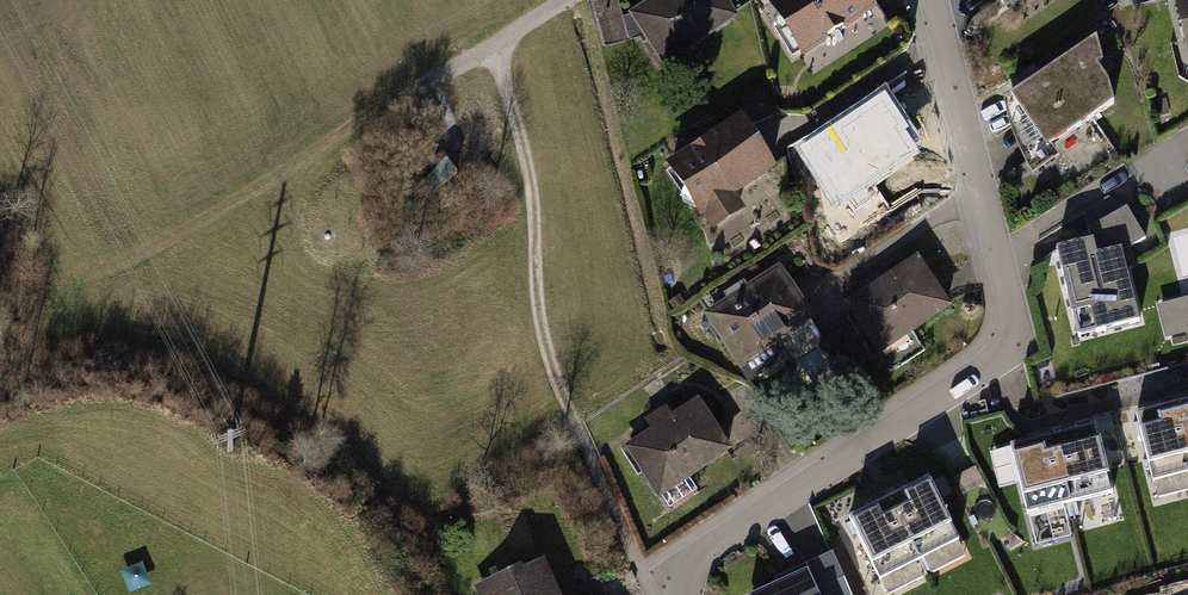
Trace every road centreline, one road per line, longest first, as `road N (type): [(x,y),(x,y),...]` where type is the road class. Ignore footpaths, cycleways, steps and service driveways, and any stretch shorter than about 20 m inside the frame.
road 1 (residential): [(918,0),(1007,302),(1003,343),(979,369),(691,560),(679,594)]
road 2 (track): [(566,0),(156,247),(93,270),(73,262),(45,226),(0,148)]
road 3 (track): [(678,590),(639,569),(551,368),(537,309),(532,182),(501,38)]

